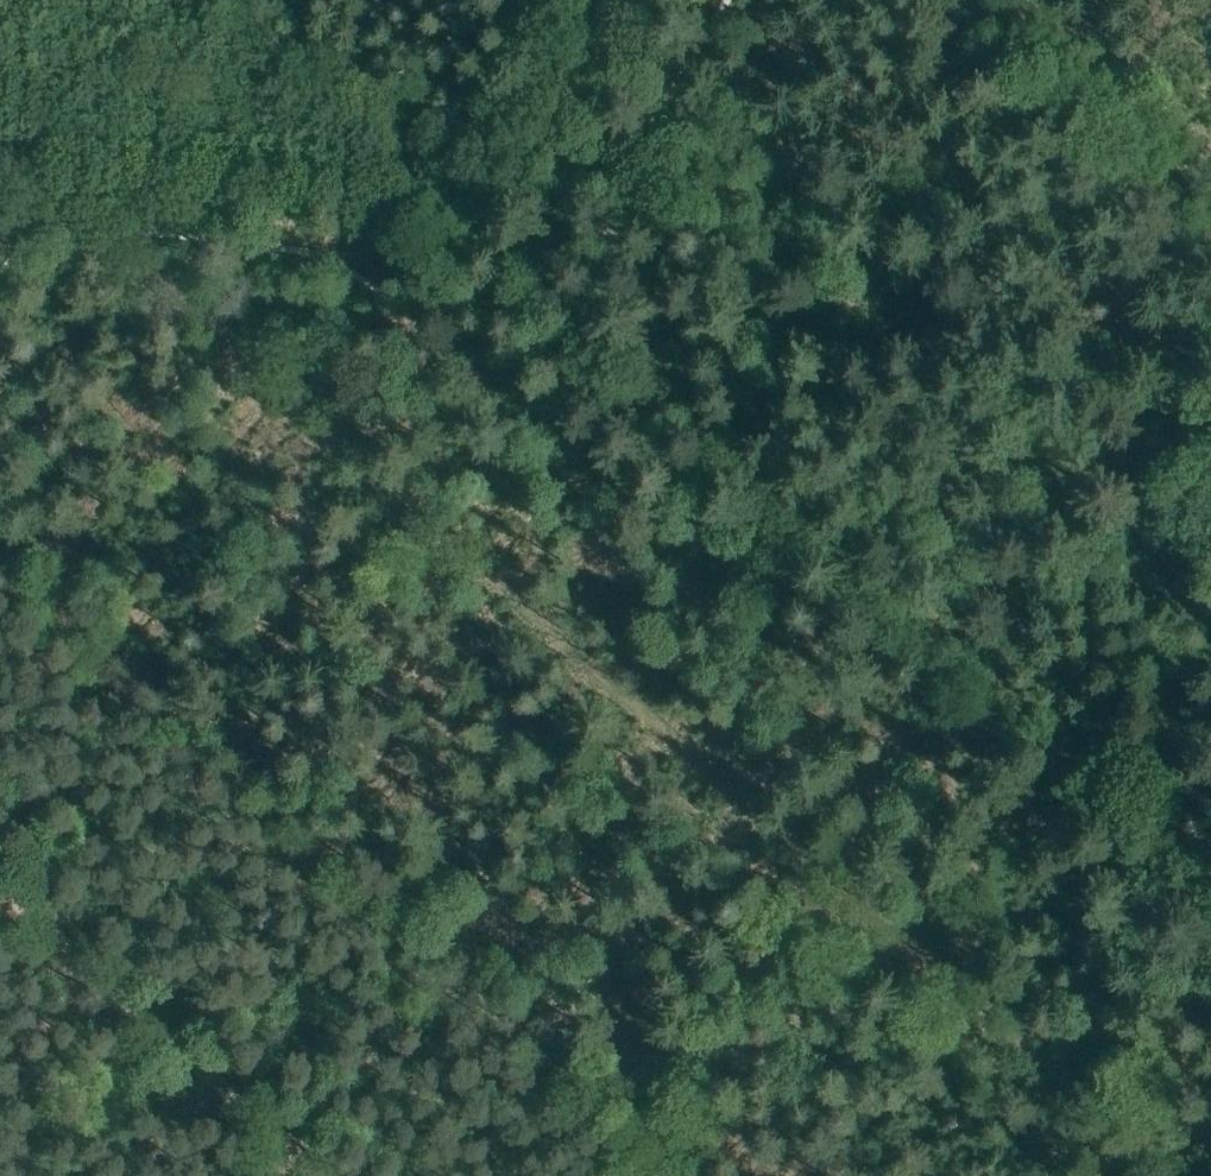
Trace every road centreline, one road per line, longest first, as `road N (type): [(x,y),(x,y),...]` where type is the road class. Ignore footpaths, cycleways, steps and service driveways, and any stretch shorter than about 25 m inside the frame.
road 1 (track): [(320,1175),(0,889)]

